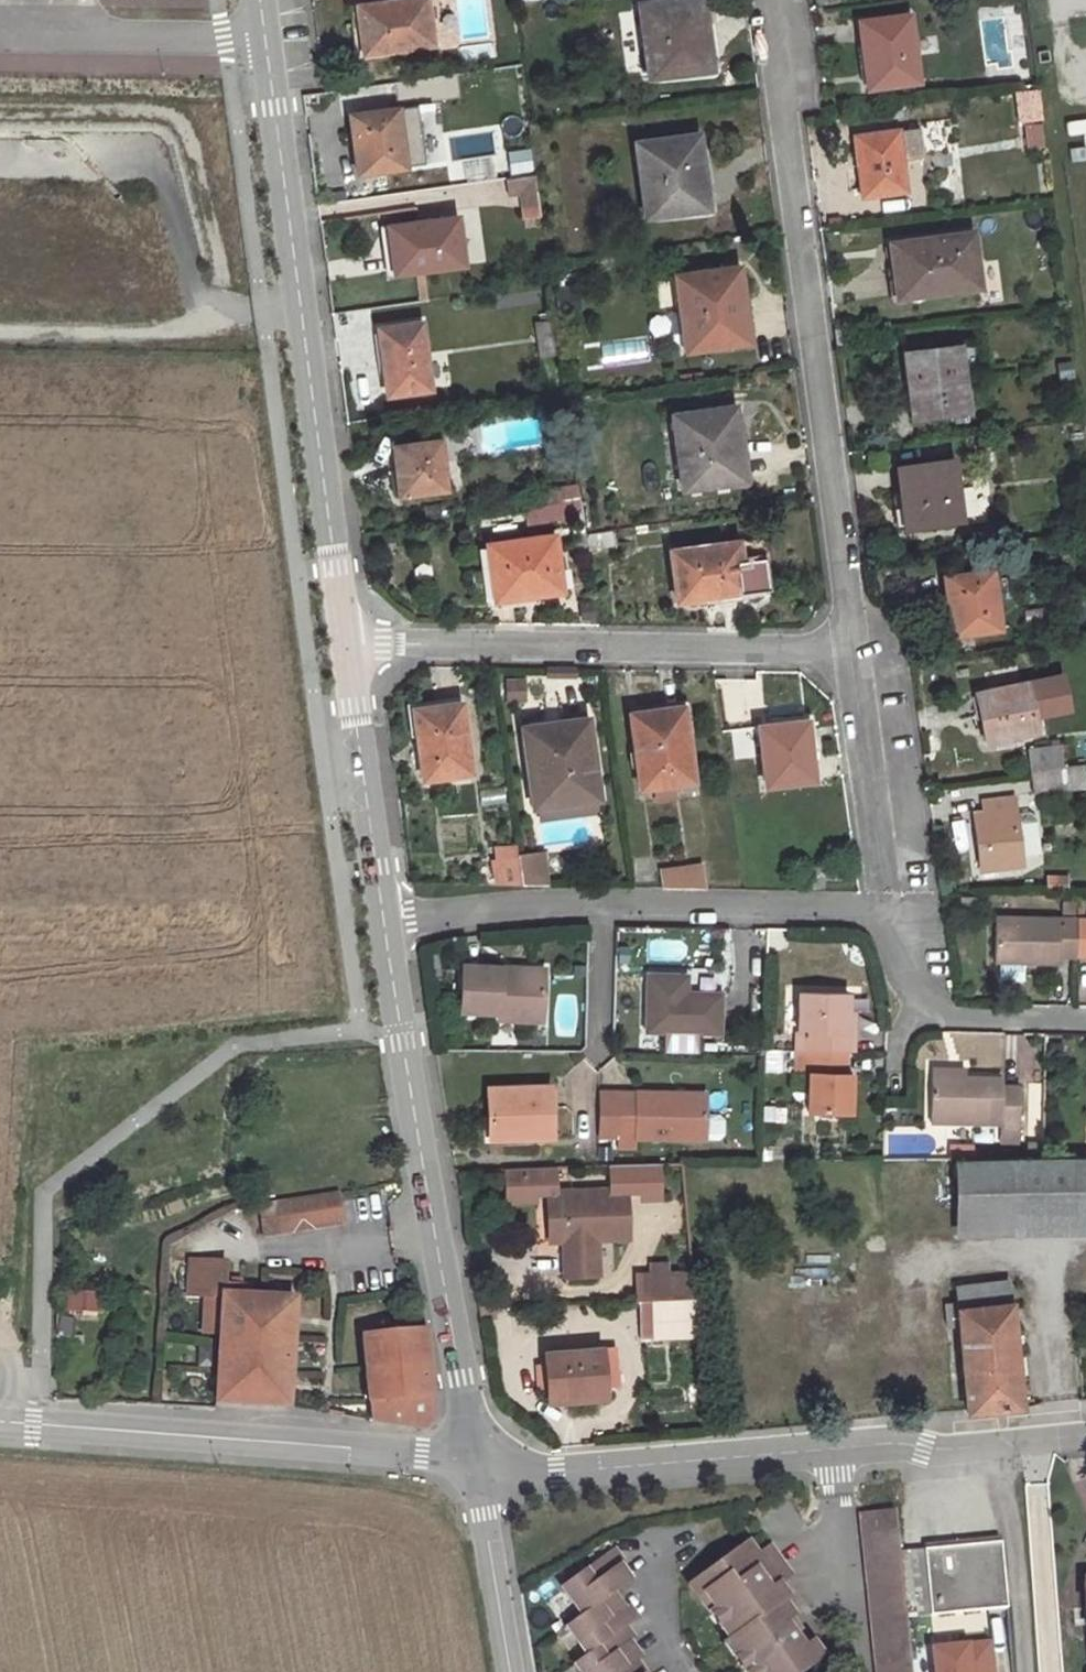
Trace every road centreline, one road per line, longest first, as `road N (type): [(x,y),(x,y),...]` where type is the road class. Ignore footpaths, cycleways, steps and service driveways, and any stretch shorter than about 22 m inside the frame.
road 1 (residential): [(856,653),(767,0)]
road 2 (residential): [(260,0),(347,647)]
road 3 (residential): [(383,918),(478,1463)]
road 4 (residential): [(347,647),(856,653)]
road 5 (residential): [(383,918),(598,901),(868,914)]
road 6 (unclassified): [(478,1463),(0,1421)]
road 7 (unclassified): [(831,1450),(556,1470),(478,1463)]
road 8 (residential): [(868,914),(918,1015),(1085,1017)]
road 9 (residential): [(347,647),(383,918)]
road 10 (residential): [(868,914),(884,875),(856,653)]
road 11 (unclassified): [(1085,1444),(831,1450)]
road 12 (residential): [(831,1450),(852,1671)]
road 13 (unclassified): [(508,1671),(478,1463)]
road 14 (residential): [(655,1543),(658,1634),(684,1671)]

